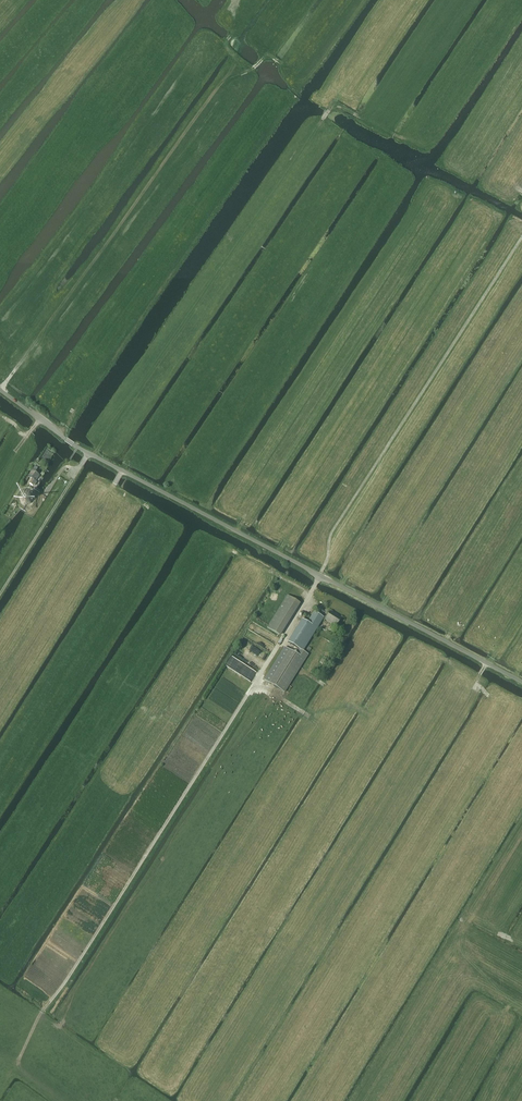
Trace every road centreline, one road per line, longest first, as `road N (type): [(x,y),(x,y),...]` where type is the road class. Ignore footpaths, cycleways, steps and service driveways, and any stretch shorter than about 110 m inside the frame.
road 1 (unclassified): [(521,682),(73,445),(0,390)]
road 2 (track): [(256,683),(43,1011),(15,1066)]
road 3 (track): [(324,567),(331,534),(521,237)]
road 4 (track): [(521,1005),(477,969),(461,945),(521,837)]
road 5 (track): [(324,567),(256,683),(307,714)]
road 6 (track): [(477,969),(392,1100)]
road 7 (track): [(79,470),(0,593)]

